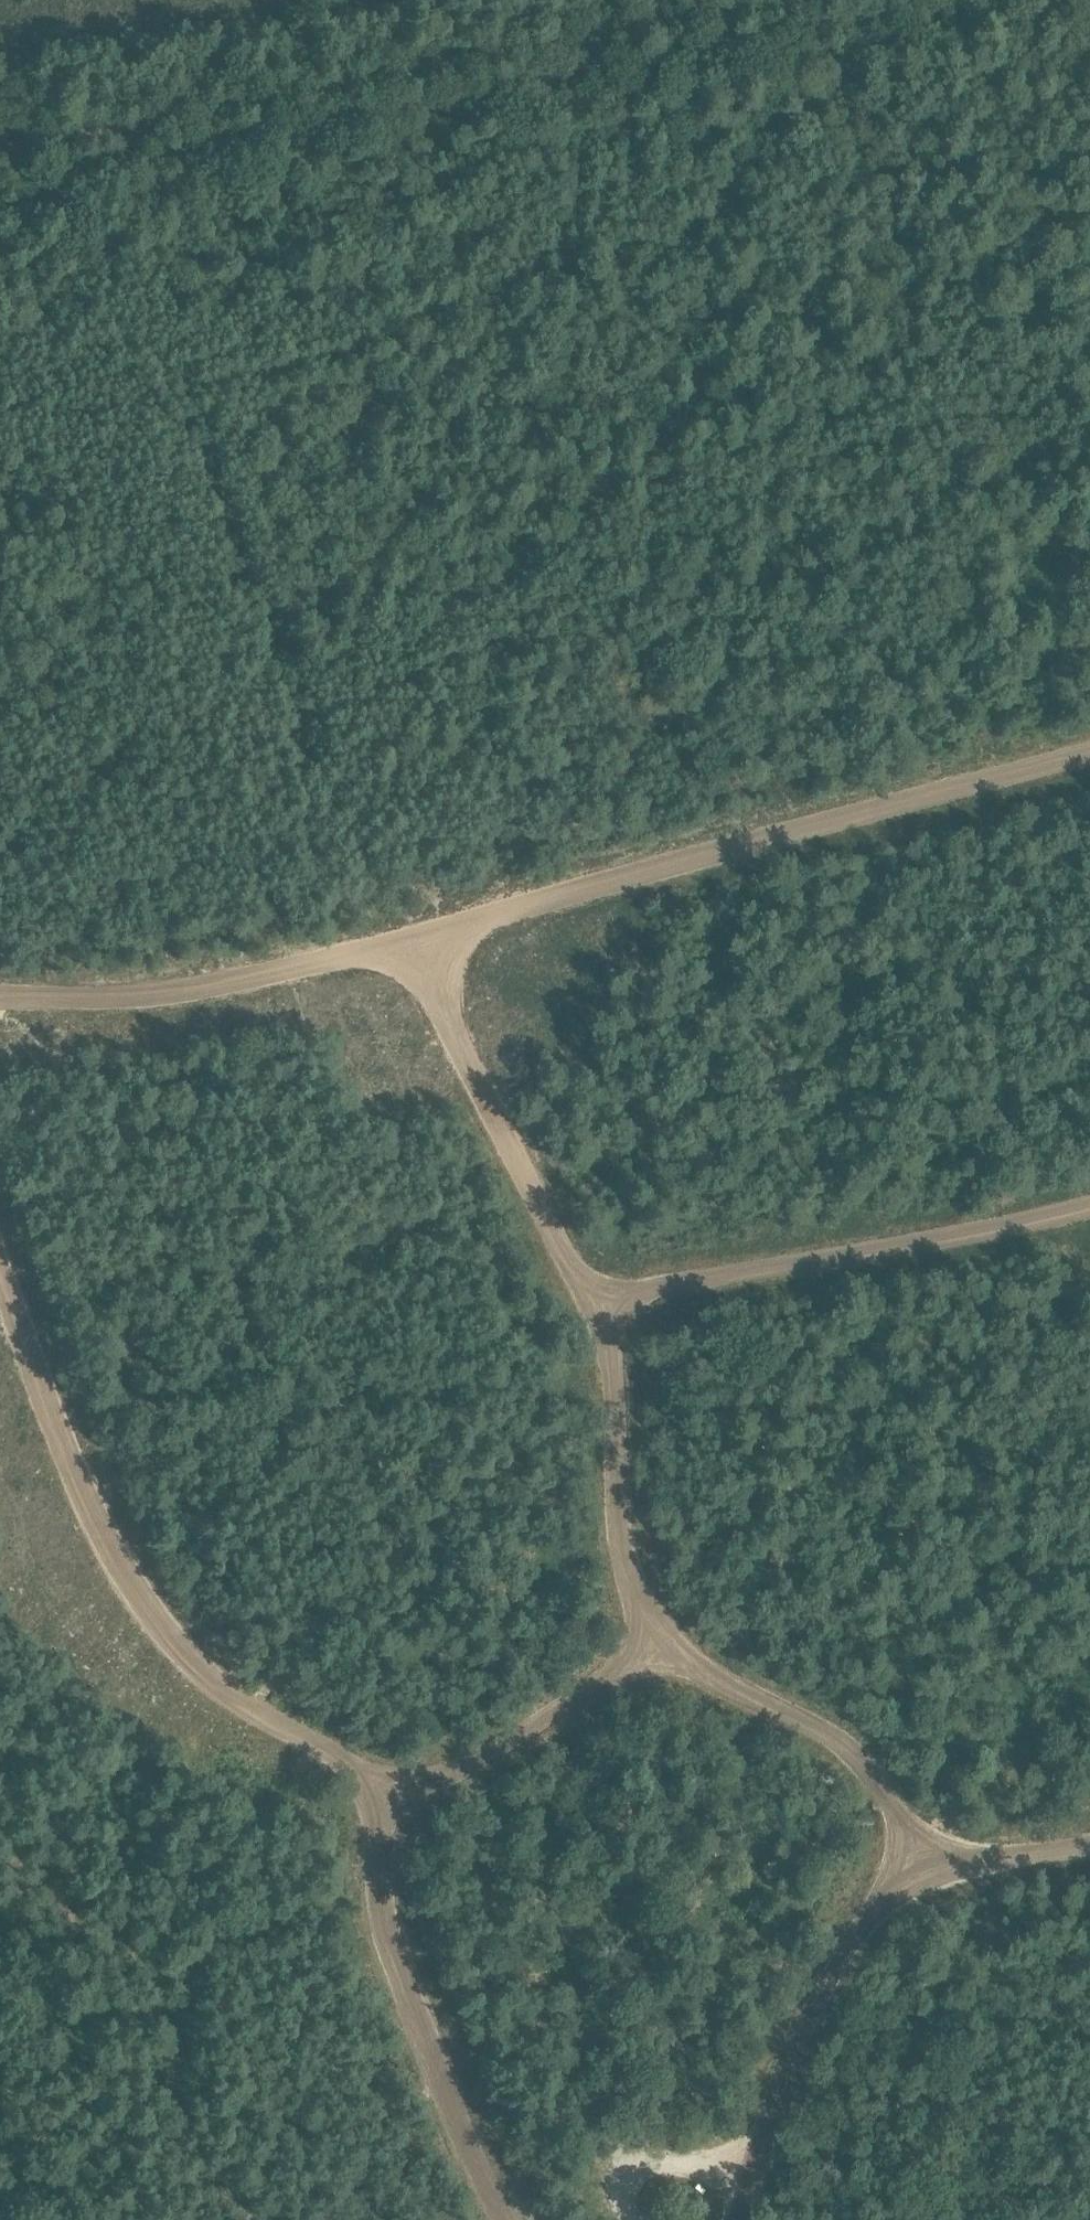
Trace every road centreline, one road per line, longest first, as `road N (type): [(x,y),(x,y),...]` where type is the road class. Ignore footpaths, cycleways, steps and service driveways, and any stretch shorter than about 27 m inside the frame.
road 1 (track): [(1089,753),(283,969),(104,998),(0,993)]
road 2 (track): [(924,1865),(863,1760),(835,1738),(707,1674),(661,1641),(637,1609),(616,1534),(609,1368),(589,1297),(521,1174),(411,938)]
road 3 (track): [(0,150),(800,0)]
road 4 (track): [(0,1271),(80,1488),(156,1619),(223,1687),(390,1789)]
road 5 (track): [(737,2219),(773,2084),(810,2007),(891,1892),(924,1865),(1089,1843)]
road 6 (track): [(1089,1206),(589,1297)]
road 7 (track): [(251,2219),(205,2180),(168,2094),(171,2037),(143,1960),(67,1912),(44,1875),(0,1854)]
road 8 (track): [(390,1789),(378,1871),(387,1937),(505,2219)]
road 9 (track): [(661,1641),(477,1762)]

